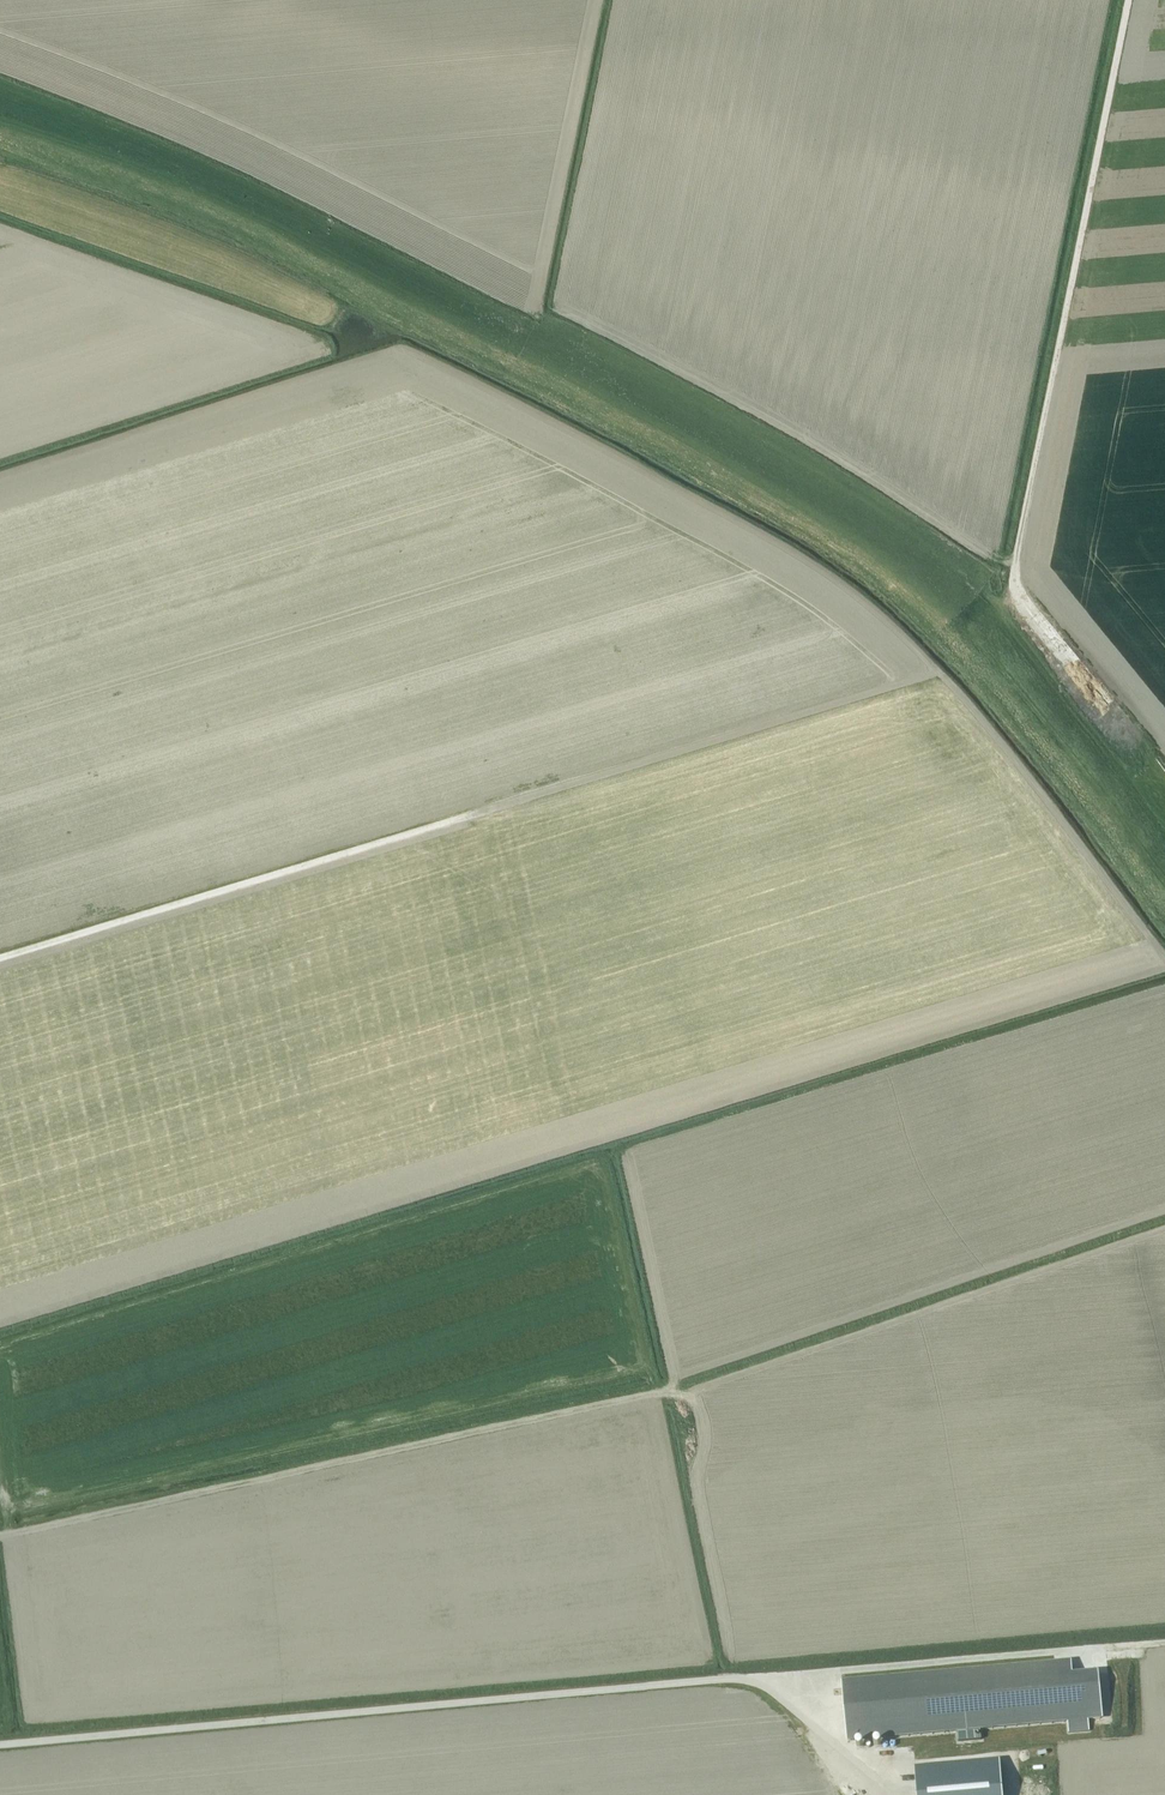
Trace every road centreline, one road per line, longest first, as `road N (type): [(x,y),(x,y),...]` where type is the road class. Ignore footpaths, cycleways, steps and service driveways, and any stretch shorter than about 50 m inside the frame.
road 1 (track): [(1103,707),(1021,607),(1013,581),(1128,0)]
road 2 (track): [(0,958),(467,816)]

